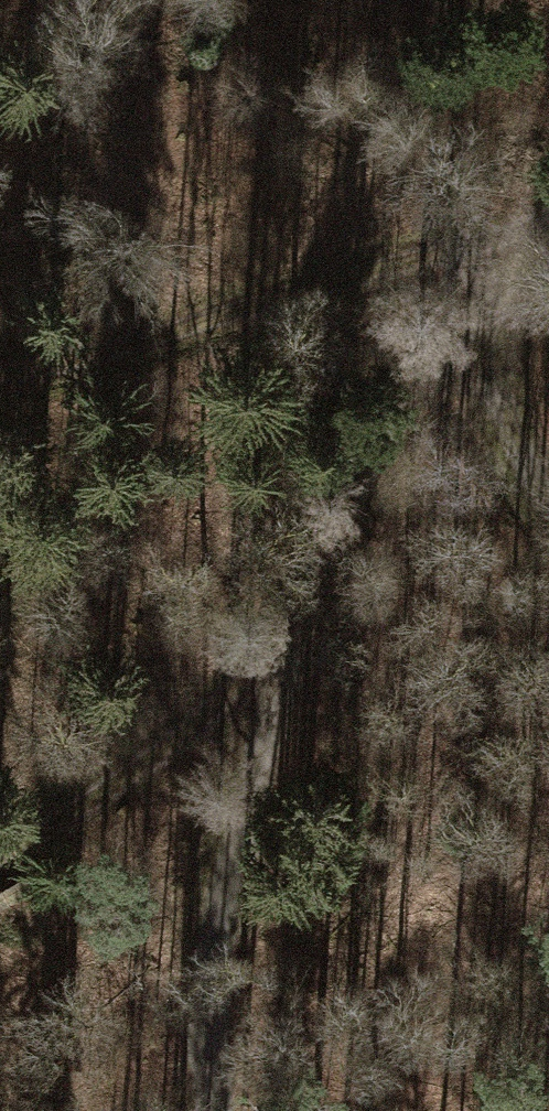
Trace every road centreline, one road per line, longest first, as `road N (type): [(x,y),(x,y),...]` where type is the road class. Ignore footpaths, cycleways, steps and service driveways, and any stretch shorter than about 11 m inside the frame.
road 1 (track): [(0,832),(273,652),(368,428),(497,253)]
road 2 (track): [(497,253),(204,316),(0,370)]
road 3 (track): [(253,1110),(219,891),(273,652)]
road 4 (track): [(548,479),(490,369),(497,253)]

